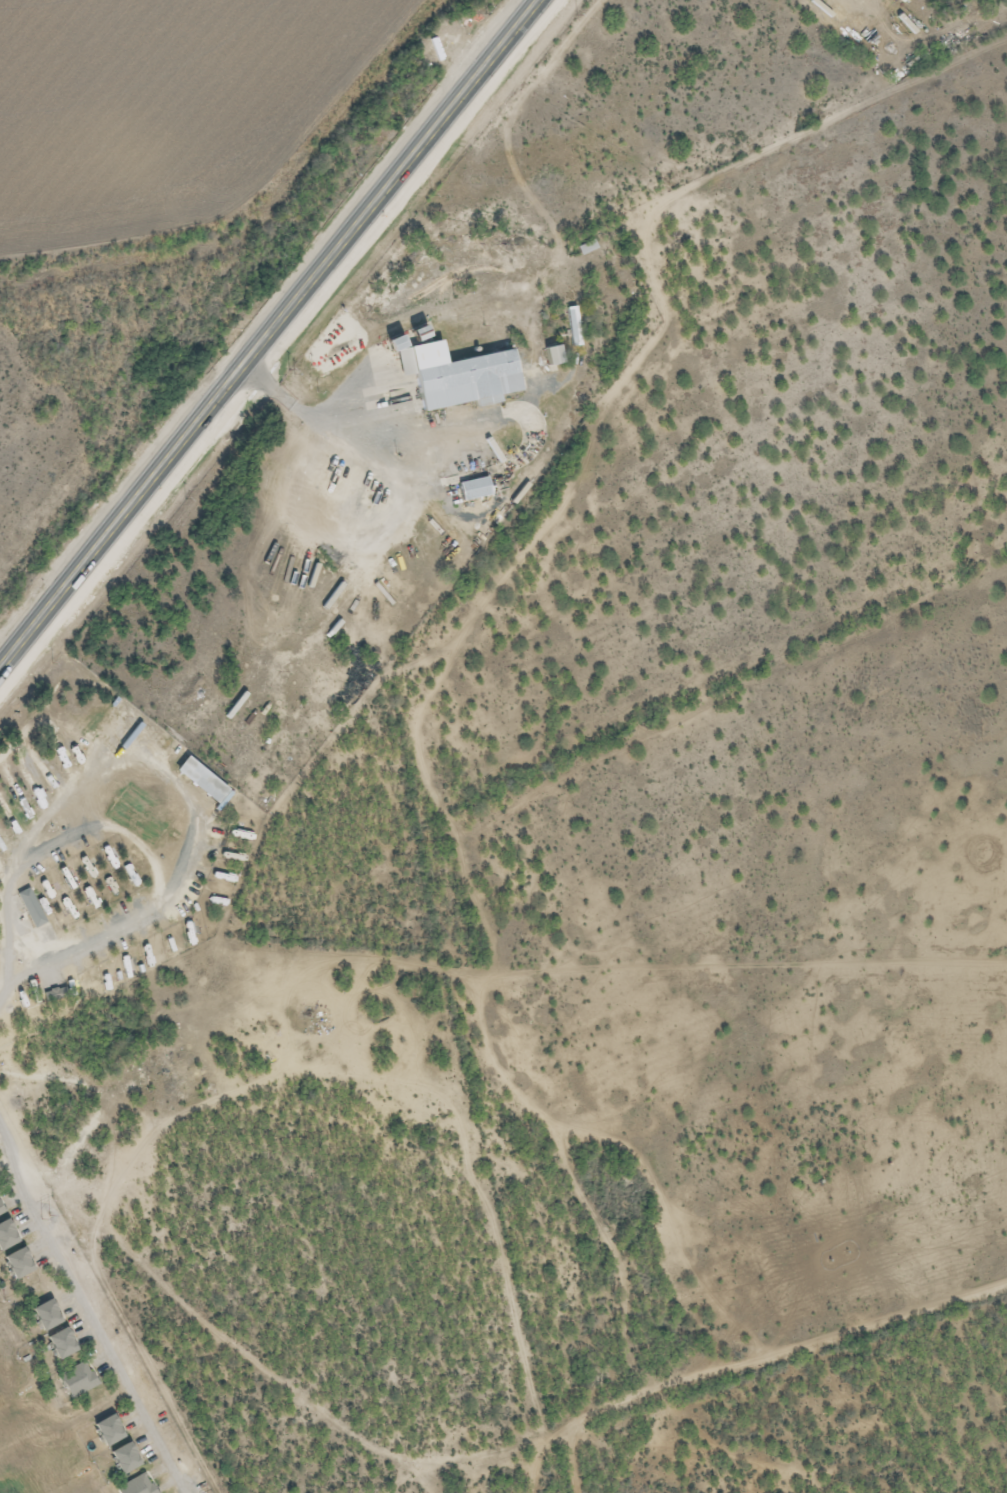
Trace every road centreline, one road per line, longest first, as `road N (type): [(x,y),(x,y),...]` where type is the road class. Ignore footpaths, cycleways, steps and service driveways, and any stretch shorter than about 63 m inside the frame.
road 1 (trunk): [(540,0),(0,669)]

